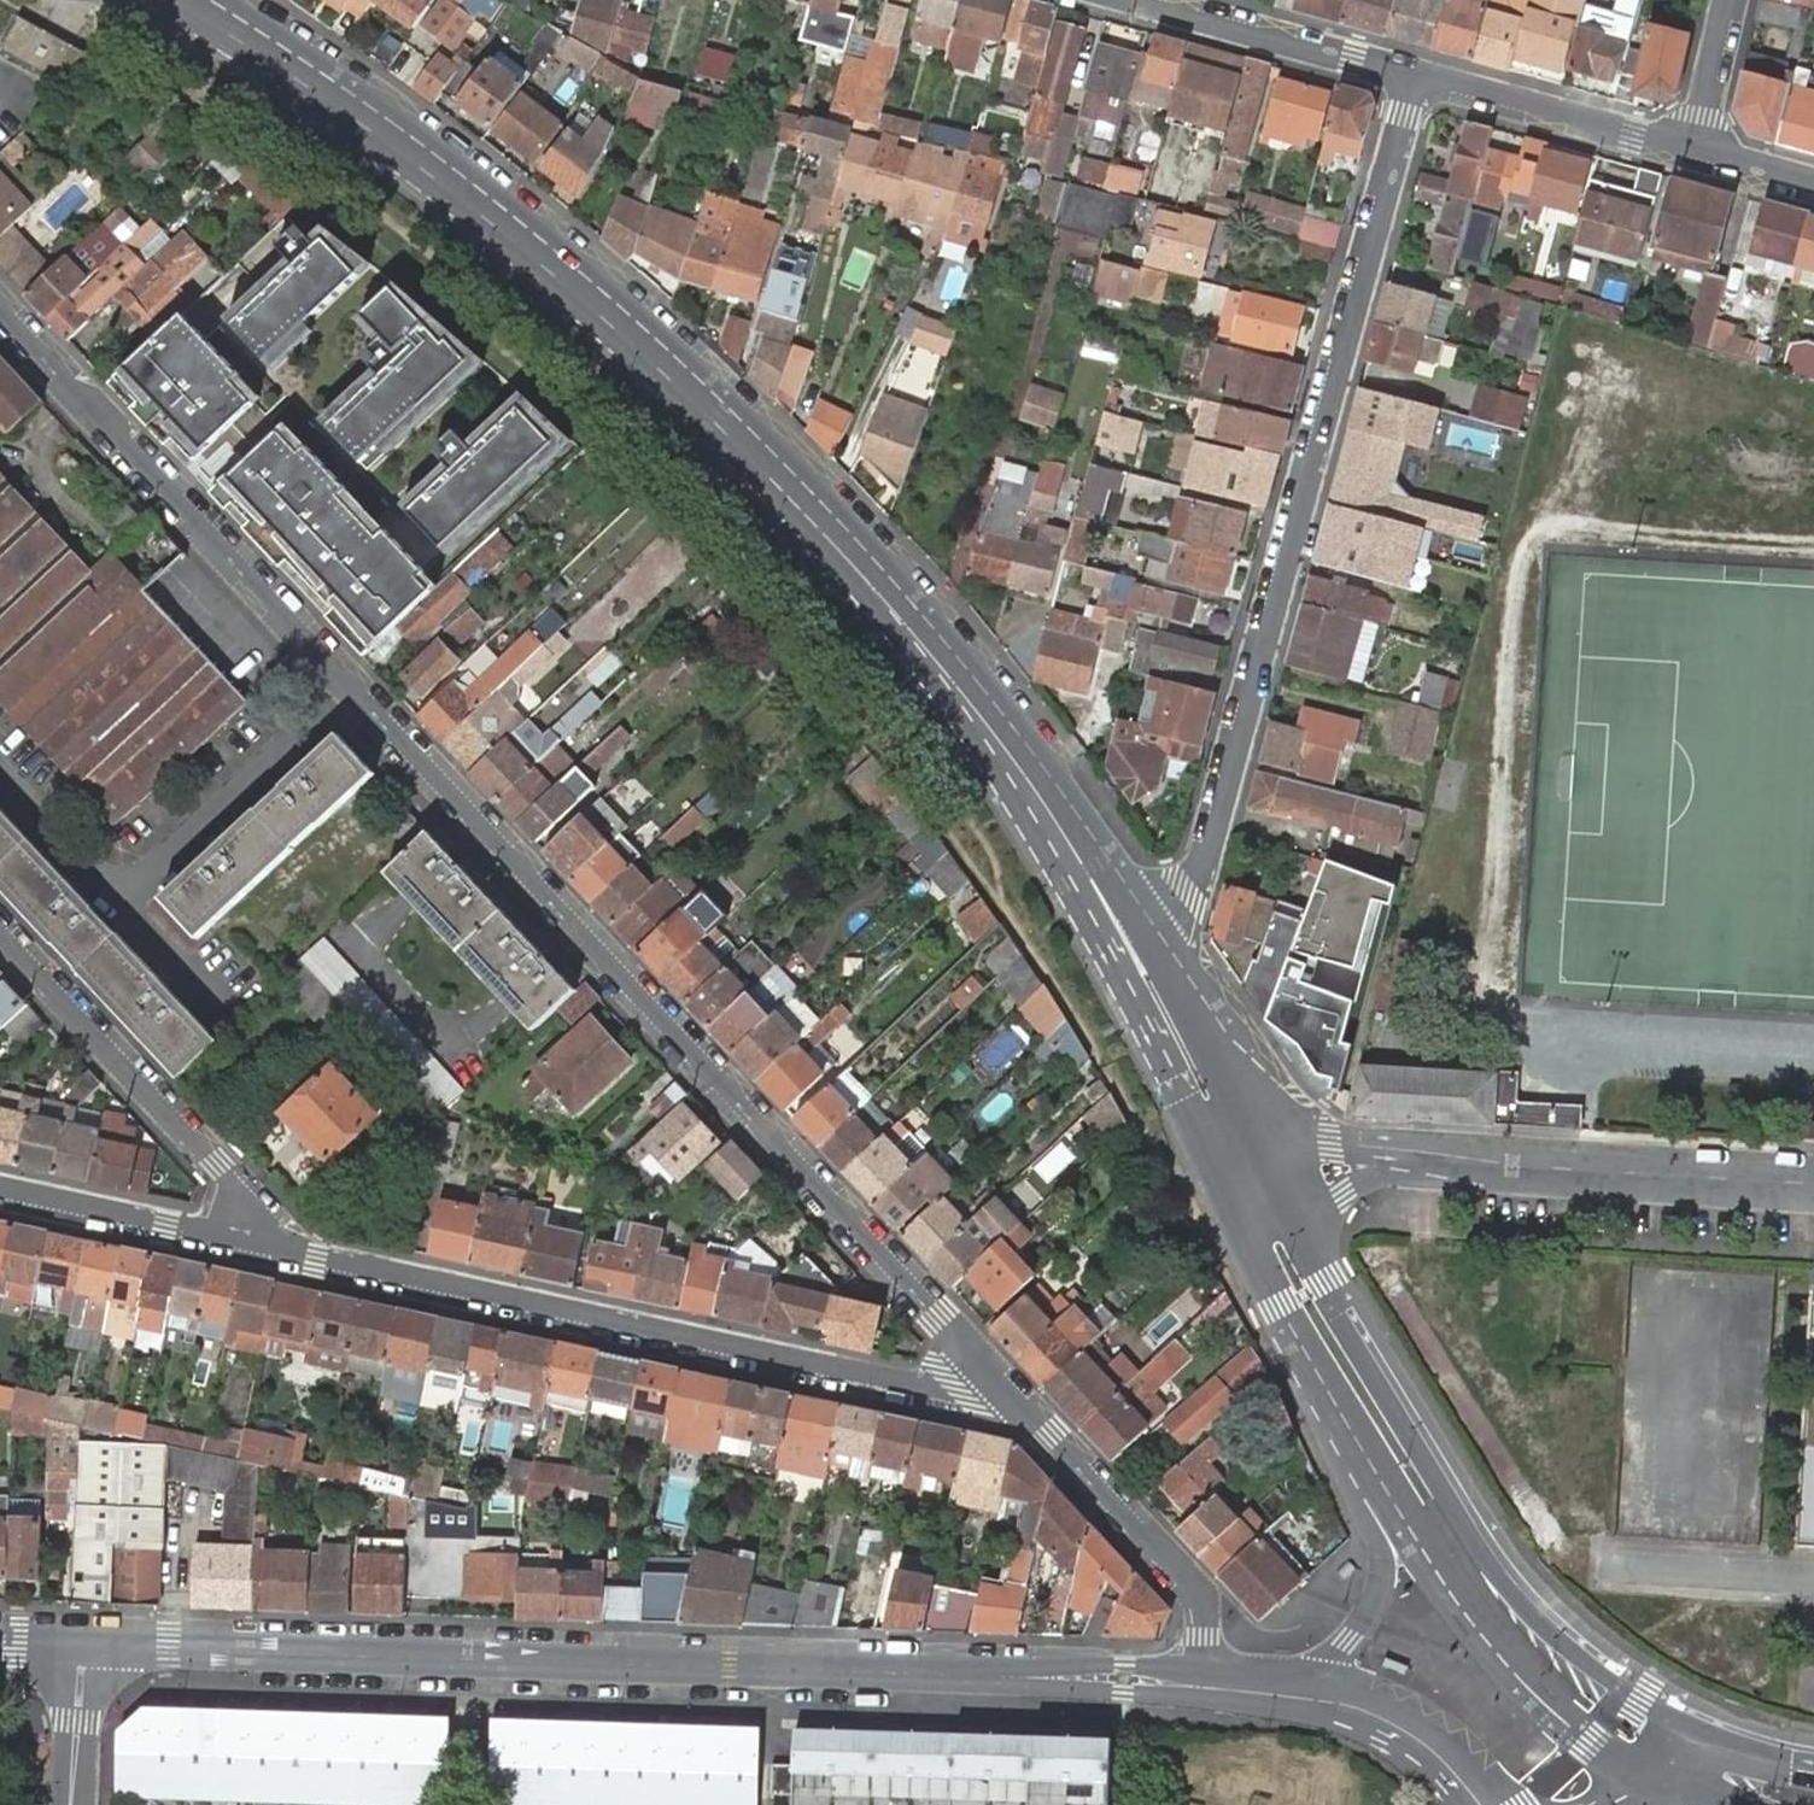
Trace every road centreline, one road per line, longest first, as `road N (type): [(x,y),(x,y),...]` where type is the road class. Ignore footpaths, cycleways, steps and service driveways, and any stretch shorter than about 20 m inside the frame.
road 1 (residential): [(993,1379),(0,310)]
road 2 (secondary): [(1122,932),(963,686),(760,454),(501,220),(309,78),(184,0)]
road 3 (residential): [(84,1645),(1199,1686)]
road 4 (residential): [(1416,76),(1205,870),(1187,891),(1122,932)]
road 5 (residential): [(234,1239),(959,1395),(993,1379)]
road 6 (secondary): [(1698,1731),(1612,1682),(1523,1605),(1493,1569),(1312,1273)]
road 7 (secondary): [(1317,1372),(1417,1542),(1511,1672),(1591,1744),(1666,1788)]
road 8 (residential): [(234,1239),(241,1216),(232,1184),(0,935)]
road 9 (residential): [(1199,1686),(1200,1597),(993,1379)]
road 10 (residential): [(1813,1185),(1458,1157)]
road 11 (unclassified): [(1317,1372),(1356,1506),(1380,1554),(1381,1579),(1375,1601),(1334,1662),(1330,1701)]
road 12 (residential): [(1416,76),(1128,0)]
road 13 (residential): [(1691,147),(1416,76)]
road 14 (secondary): [(1275,1156),(1201,995),(1122,932)]
road 15 (secondary): [(1122,932),(1142,1015),(1220,1181)]
road 16 (residential): [(0,1188),(234,1239)]
road 17 (secondary): [(1220,1181),(1317,1372)]
road 18 (unclassified): [(1312,1273),(1345,1195),(1376,1177),(1458,1157)]
road 19 (unclassified): [(1330,1701),(1400,1729),(1439,1757),(1480,1804)]
road 20 (residential): [(1458,1157),(1331,1143),(1275,1156)]
road 21 (residential): [(73,1804),(84,1645)]
road 22 (residential): [(1728,0),(1691,147)]
road 23 (unclassified): [(1199,1686),(1330,1701)]
road 24 (residential): [(1813,183),(1691,147)]
road 25 (secondary): [(1312,1273),(1275,1156)]
road 26 (secondary): [(1813,1762),(1698,1731)]

